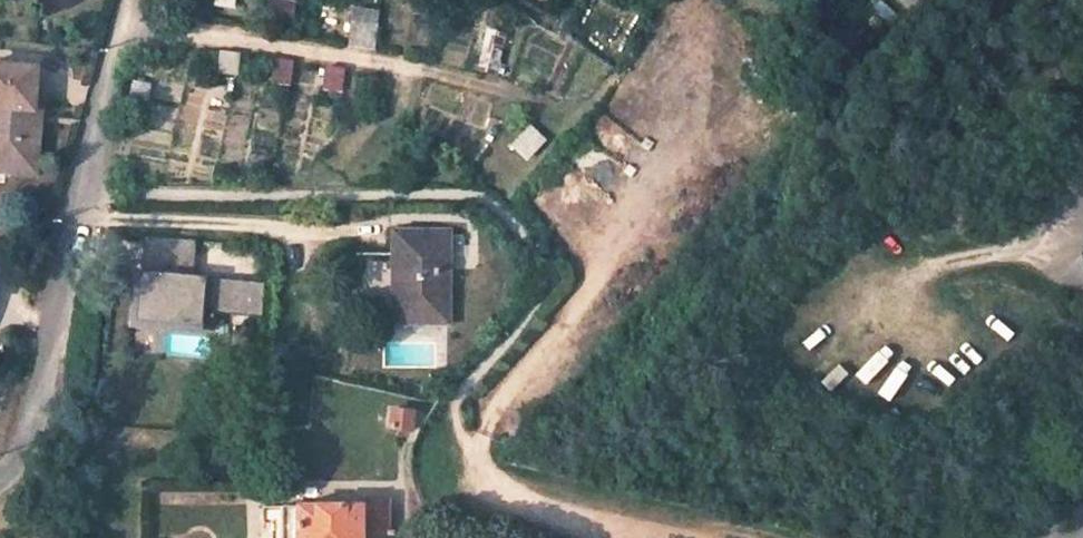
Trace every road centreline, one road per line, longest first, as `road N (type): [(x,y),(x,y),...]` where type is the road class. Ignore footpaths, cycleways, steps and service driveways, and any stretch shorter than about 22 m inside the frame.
road 1 (unclassified): [(0,478),(25,440),(132,0)]

